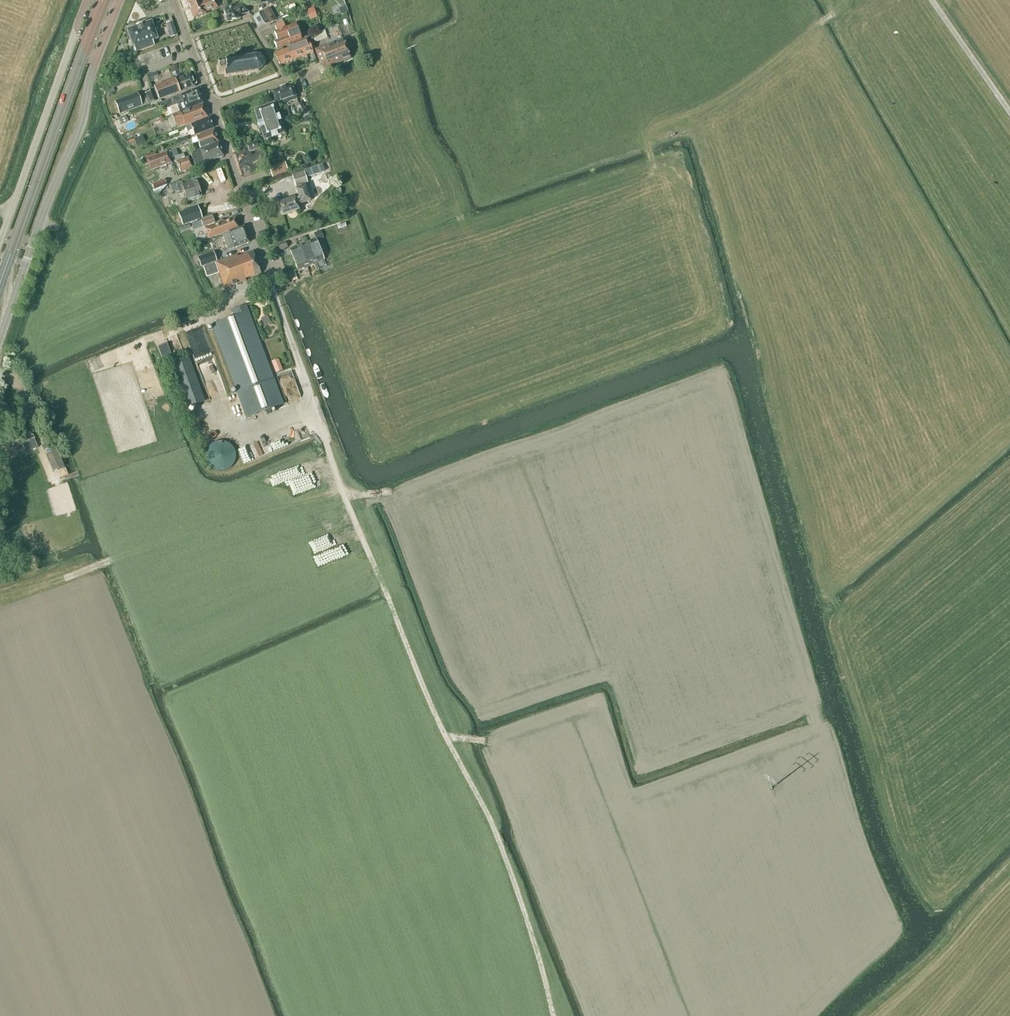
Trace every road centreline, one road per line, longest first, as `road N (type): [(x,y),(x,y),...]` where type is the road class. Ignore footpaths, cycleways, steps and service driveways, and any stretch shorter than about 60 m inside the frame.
road 1 (unclassified): [(0,337),(82,124),(91,73),(119,0)]
road 2 (primary): [(0,285),(102,0)]
road 3 (residential): [(269,276),(173,0)]
road 4 (unclassified): [(88,0),(0,241)]

